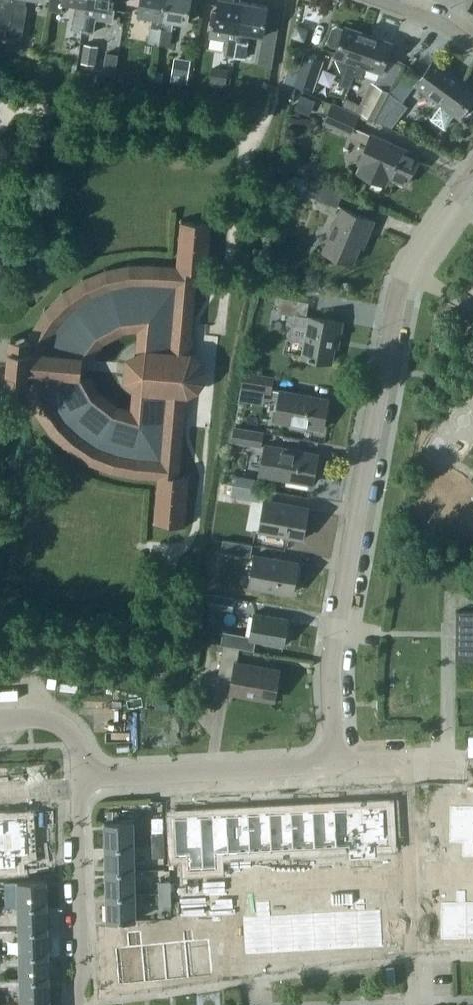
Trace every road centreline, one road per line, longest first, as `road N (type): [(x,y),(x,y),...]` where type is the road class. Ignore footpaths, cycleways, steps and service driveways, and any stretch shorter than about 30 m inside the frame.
road 1 (residential): [(332,764),(329,669),(400,297),(424,243),(472,172)]
road 2 (residential): [(78,783),(332,764)]
road 3 (residential): [(412,1004),(407,765)]
road 4 (residential): [(78,783),(75,1004)]

